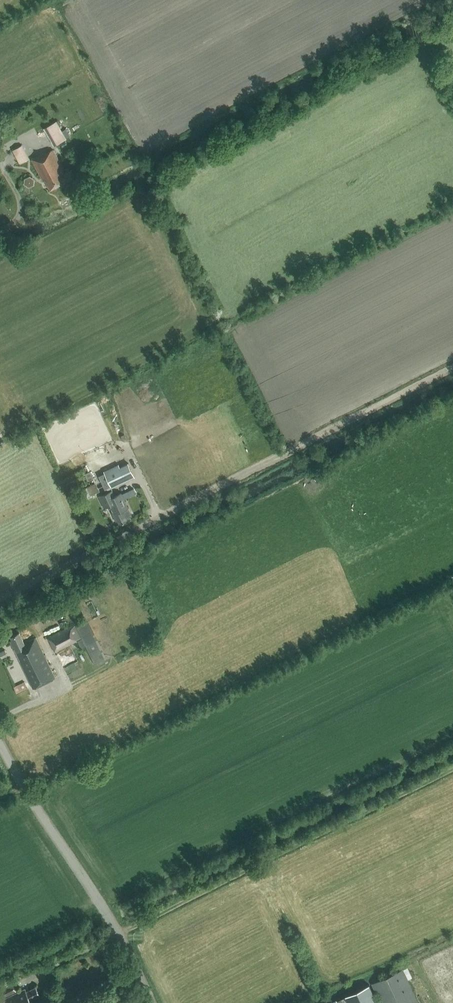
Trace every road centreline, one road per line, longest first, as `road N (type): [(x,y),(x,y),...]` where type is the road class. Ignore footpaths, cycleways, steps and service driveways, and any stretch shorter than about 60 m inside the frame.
road 1 (track): [(0,599),(452,371)]
road 2 (unclassified): [(150,1002),(118,931),(0,746)]
road 3 (track): [(0,230),(14,223),(21,205),(3,153),(32,134)]

